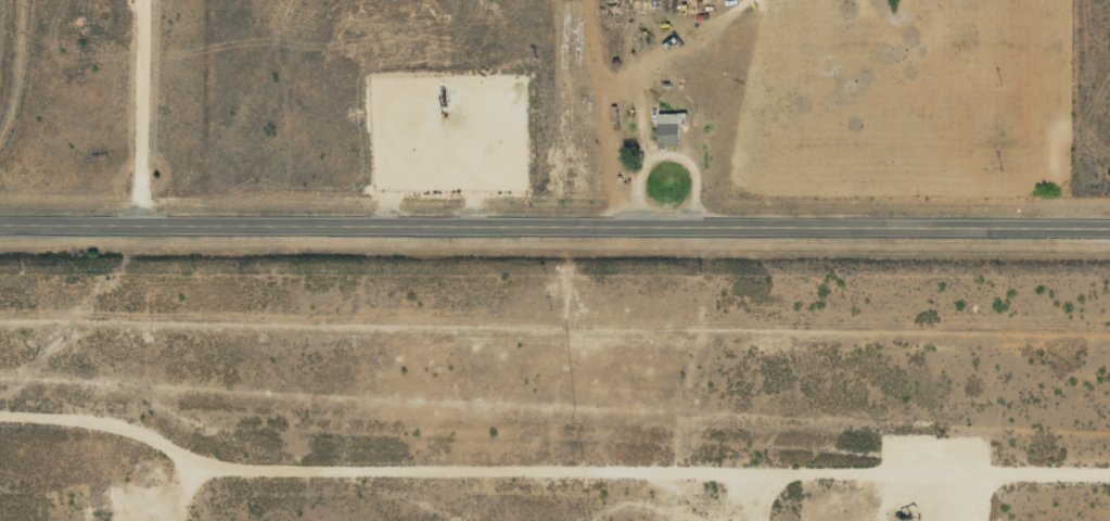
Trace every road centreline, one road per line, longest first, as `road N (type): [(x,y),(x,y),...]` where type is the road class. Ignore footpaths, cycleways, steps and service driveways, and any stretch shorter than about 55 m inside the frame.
road 1 (track): [(1109,461),(166,456),(84,418),(0,418)]
road 2 (secondary): [(1109,226),(0,221)]
road 3 (residential): [(144,0),(144,221)]

